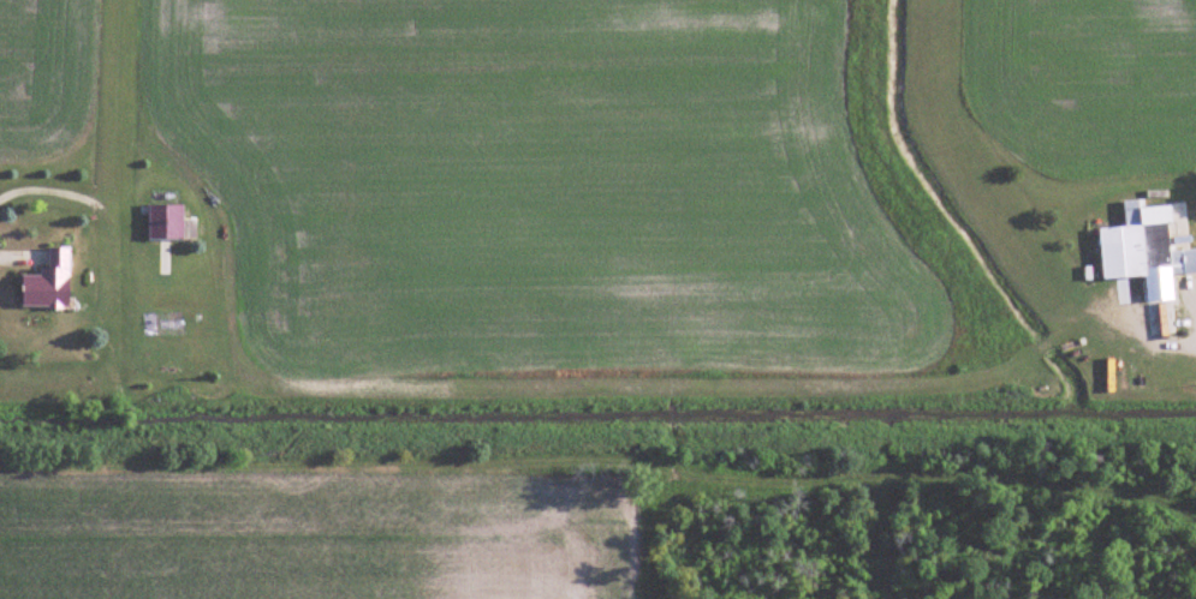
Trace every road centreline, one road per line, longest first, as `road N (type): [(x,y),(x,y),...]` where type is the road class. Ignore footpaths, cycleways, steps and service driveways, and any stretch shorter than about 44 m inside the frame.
road 1 (residential): [(0,398),(1037,387)]

